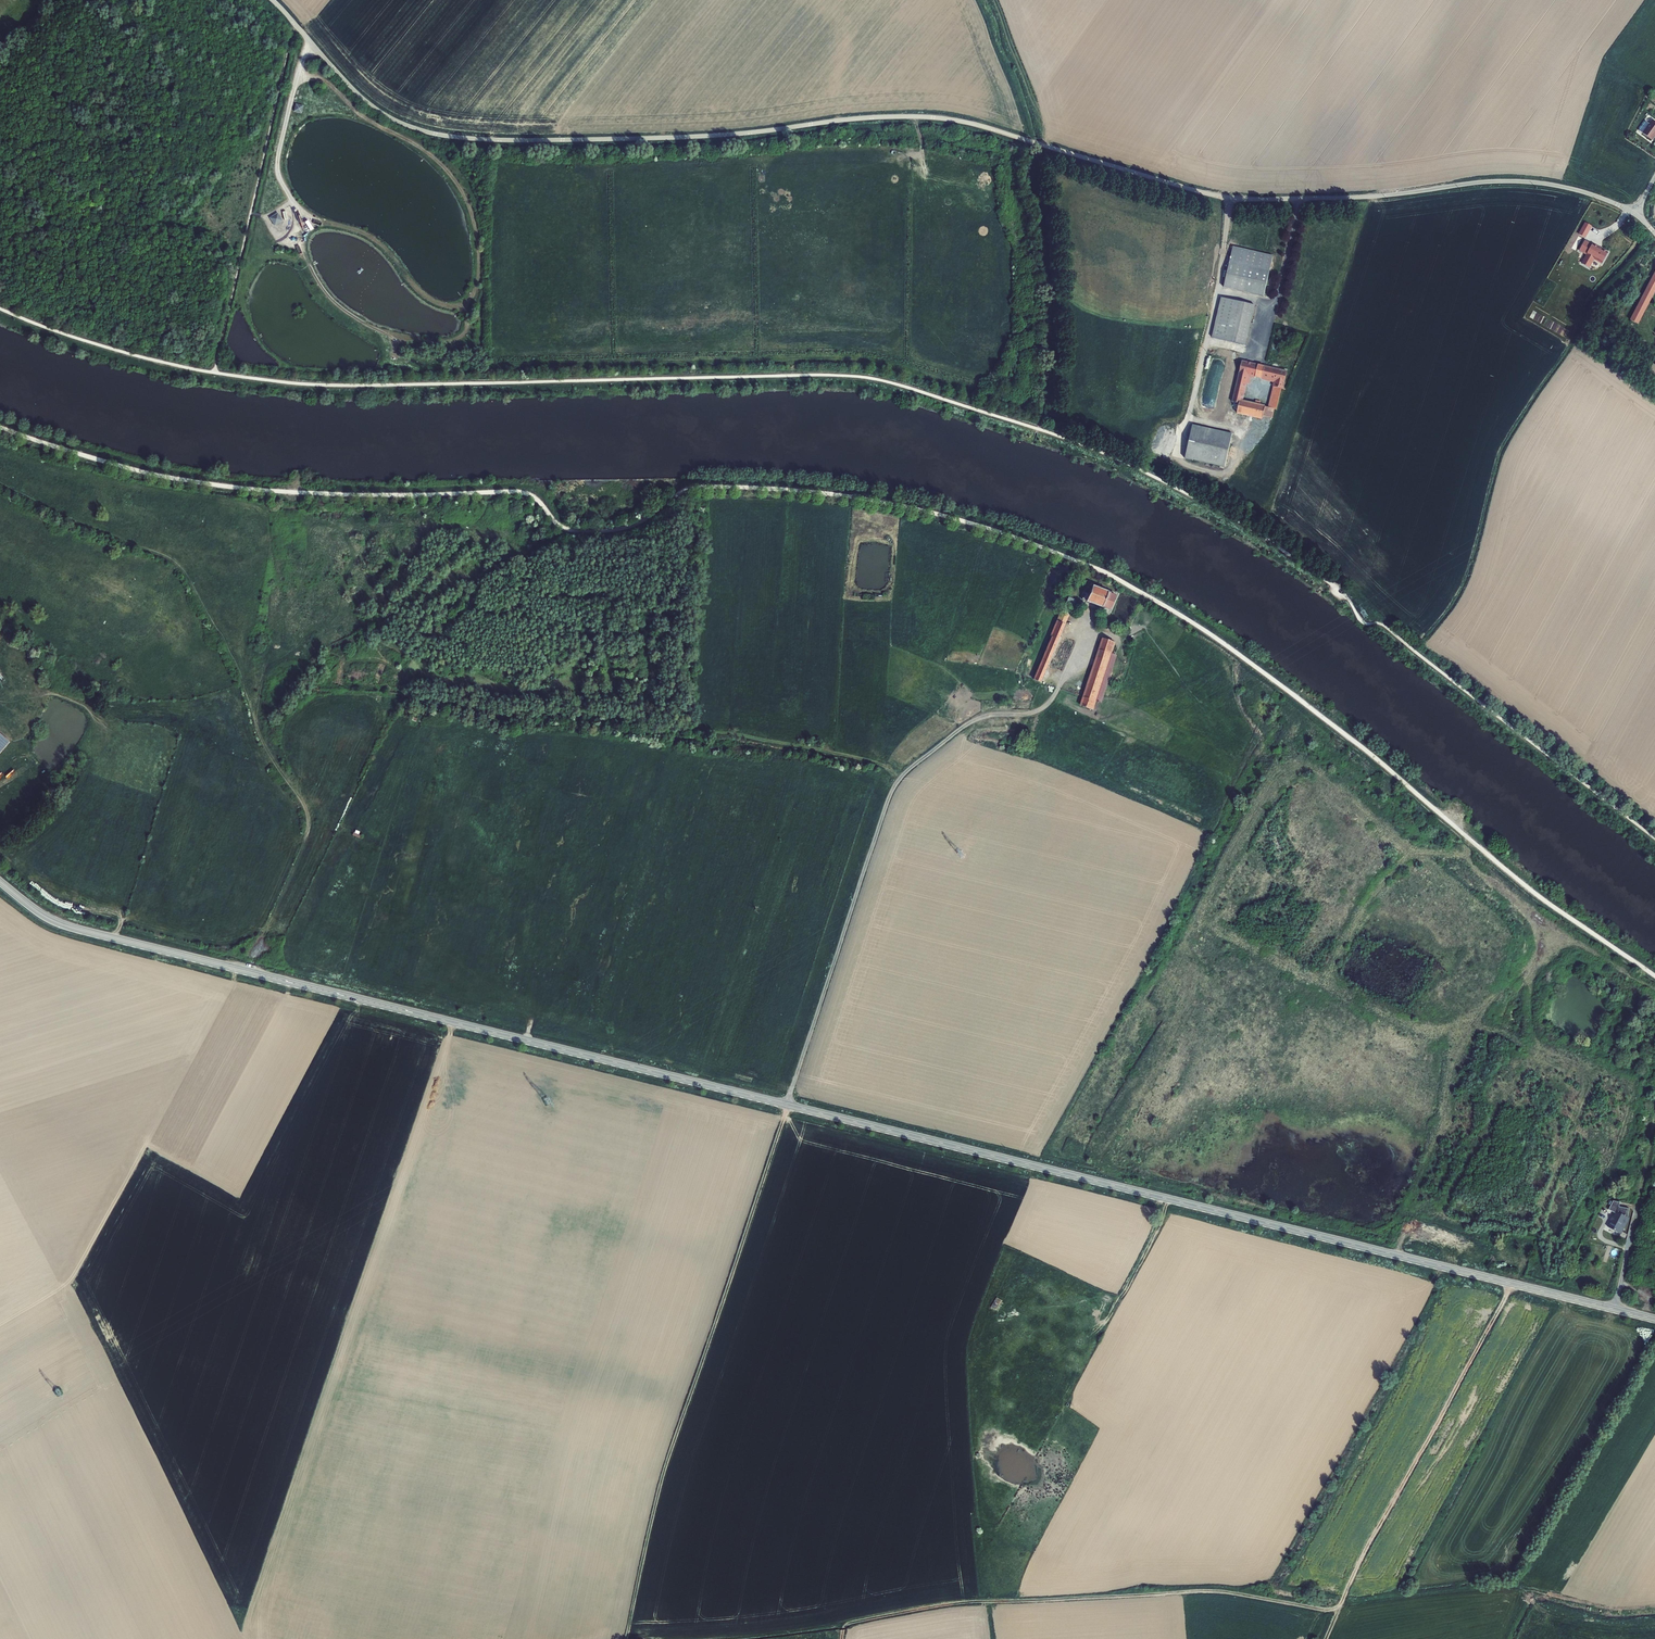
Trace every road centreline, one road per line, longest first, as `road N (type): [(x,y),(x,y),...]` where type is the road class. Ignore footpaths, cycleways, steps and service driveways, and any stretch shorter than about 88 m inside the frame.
road 1 (secondary): [(0,882),(71,927),(1654,1319)]
road 2 (unclassified): [(273,0),(367,102),(447,135),(676,137),(935,117),(1226,197),(1370,197),(1524,182),(1584,192),(1635,214)]
road 3 (track): [(1654,994),(1468,869),(1470,840)]
road 4 (track): [(1614,1309),(1654,1118)]

